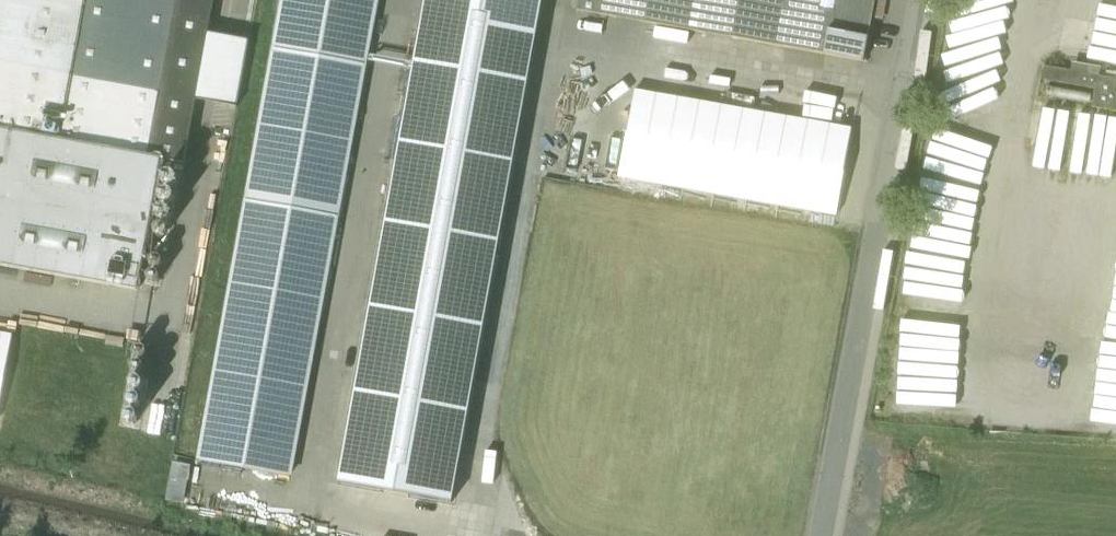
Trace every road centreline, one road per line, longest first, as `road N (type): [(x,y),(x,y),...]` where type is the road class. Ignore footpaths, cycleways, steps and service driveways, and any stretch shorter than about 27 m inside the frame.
road 1 (residential): [(922,0),(823,535)]

